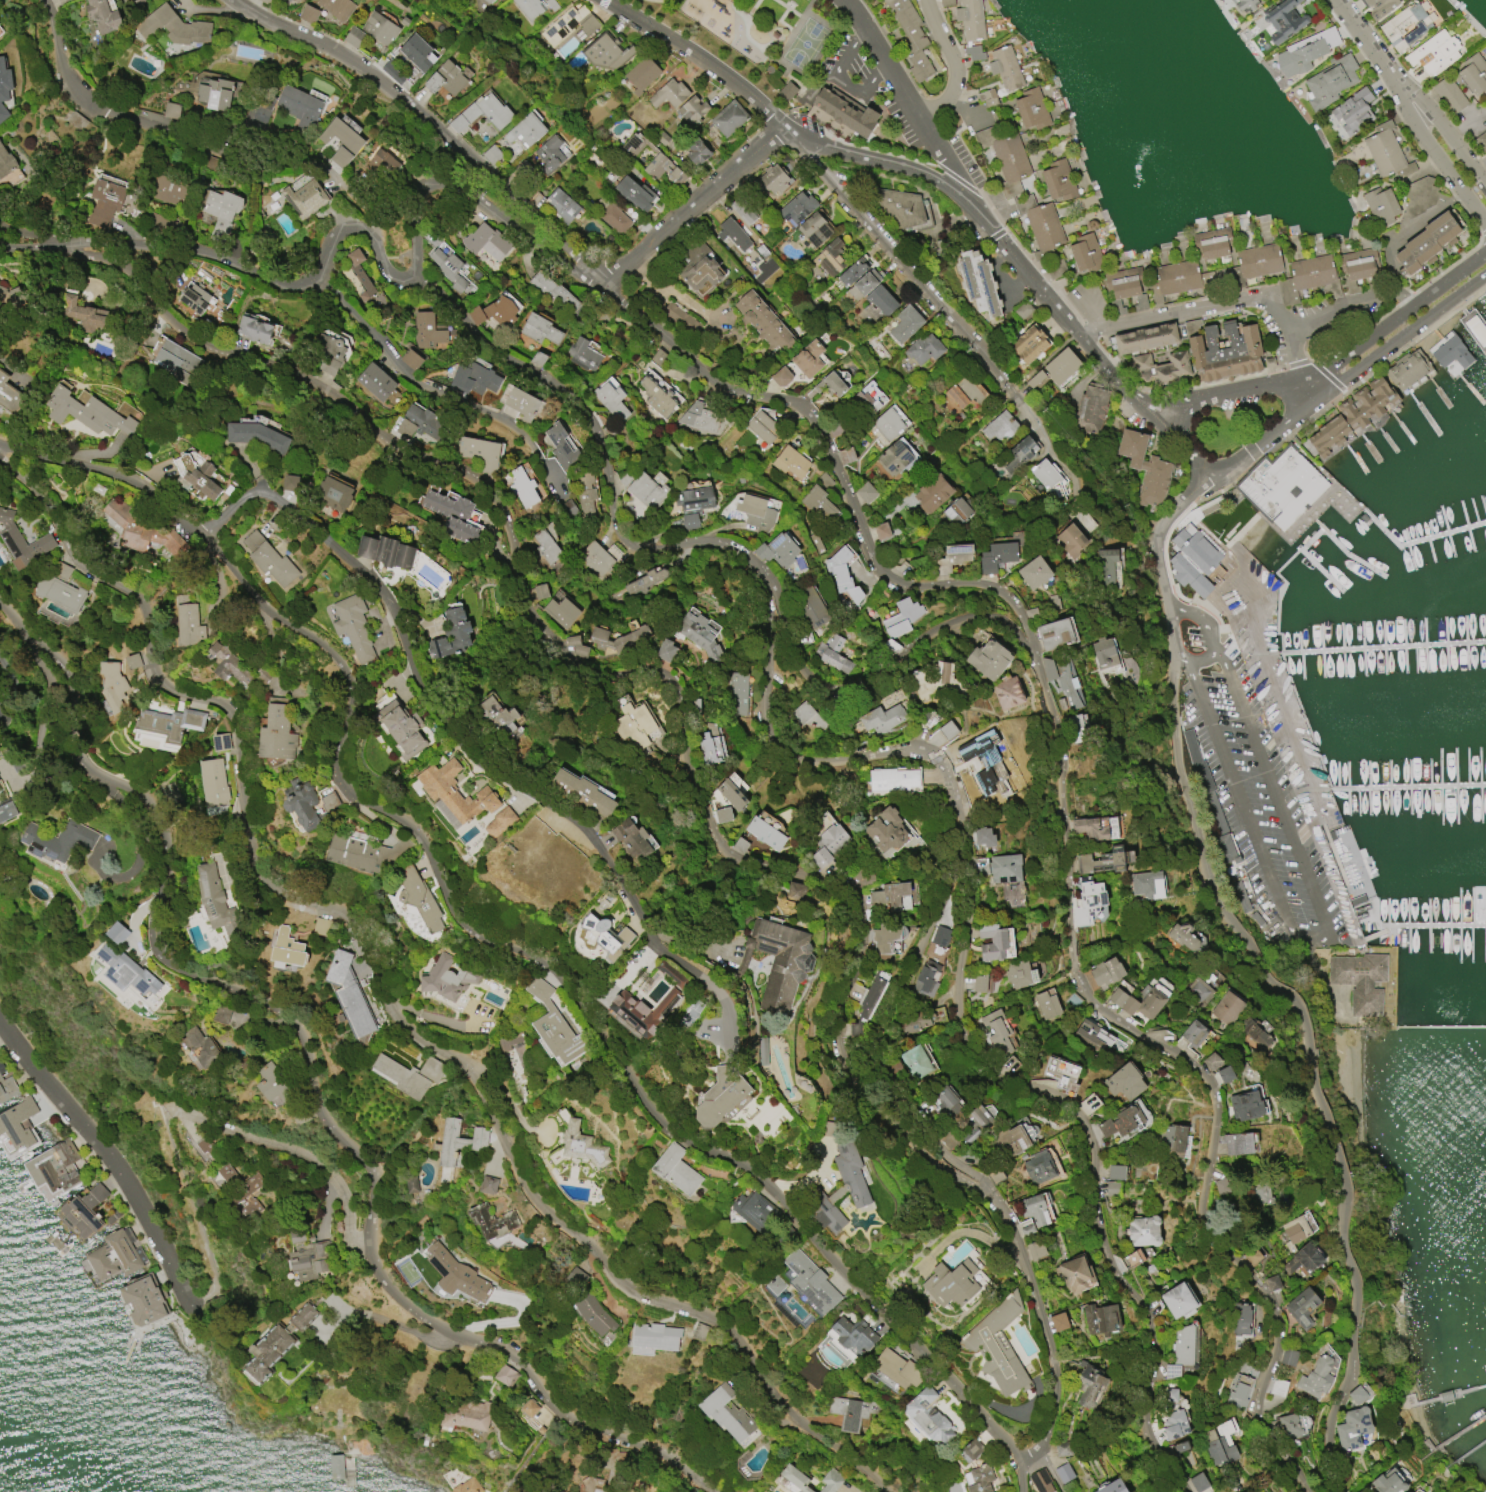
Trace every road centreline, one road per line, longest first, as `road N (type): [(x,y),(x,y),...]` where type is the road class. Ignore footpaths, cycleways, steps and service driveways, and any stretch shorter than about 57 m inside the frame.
road 1 (residential): [(63,243),(69,254),(127,268),(161,318),(188,339),(297,375),(398,447),(470,475),(513,531),(529,612),(578,672),(661,675),(673,683),(697,796),(728,854),(835,879),(854,897),(858,948),(833,1006),(840,1061),(932,1162),(988,1190),(1010,1231),(1058,1385),(1051,1425),(1020,1458)]
road 2 (residential): [(599,284),(713,380),(743,393),(802,400),(817,414),(879,571),(900,585),(984,586),(1023,619),(1059,730),(1074,970),(1093,1004),(1186,1063),(1205,1088),(1212,1114),(1200,1242),(1230,1262),(1272,1325),(1255,1412),(1260,1434),(1302,1491)]
road 3 (residential): [(0,443),(114,472),(148,491),(265,616),(313,638),(342,663),(347,700),(336,771),(348,792),(427,841),(465,923),(558,972),(652,1113),(750,1171),(1020,1458)]
road 4 (residential): [(0,461),(58,519),(79,565),(140,600),(155,680),(222,705),(250,860),(270,882),(347,917),(378,946),(418,1036),(502,1121),(555,1221),(627,1297),(705,1316),(753,1354),(798,1422),(884,1491)]
road 5 (residential): [(0,606),(61,675),(82,770),(155,811),(165,859),(154,914),(160,958),(232,1019),(293,1032),(307,1050),(322,1120),(375,1181),(370,1243),(386,1279),(403,1298),(496,1340),(567,1411),(652,1439),(739,1491)]
road 6 (residential): [(1335,1491),(1329,1408),(1347,1376),(1353,1284),(1338,1234),(1341,1188),(1309,1079),(1304,1023),(1292,1000),(1265,984),(1242,937),(1204,891),(1176,774),(1176,655),(1159,535),(1166,515),(1206,477)]
road 7 (residential): [(417,271),(489,352),(559,386),(586,411),(622,541),(641,549),(724,544),(774,586),(779,611),(766,725),(787,762),(910,750),(947,770),(959,811)]
road 8 (residential): [(959,811),(970,864),(954,1009),(964,1052),(981,1078),(1047,1094),(1085,1129),(1097,1234),(1114,1278),(1138,1302),(1153,1358),(1145,1427),(1185,1491)]
road 9 (residential): [(599,284),(444,183),(414,194),(417,271),(410,281),(391,276),(376,241),(350,229),(336,234),(315,279),(292,284),(186,247),(0,246)]
road 10 (residential): [(193,541),(246,493),(265,494),(373,582),(393,611),(418,687),(481,767),(578,823),(616,871)]
road 11 (tertiary): [(782,125),(832,149),(919,173),(960,200),(1148,414)]
road 12 (residential): [(229,0),(352,63),(480,167),(599,284)]
road 13 (residential): [(47,0),(67,78),(100,112),(305,169),(369,213),(366,232)]
road 14 (residential): [(959,811),(932,928),(880,1034),(903,1100),(969,1179)]
road 15 (residential): [(1011,391),(782,125)]
road 16 (residential): [(0,1023),(150,1222),(199,1308)]
road 17 (tertiary): [(1206,477),(1485,274)]
road 18 (residential): [(315,279),(404,377),(508,427),(537,453),(551,485)]
road 19 (residential): [(1322,397),(1302,372),(1276,295),(1076,331)]
road 20 (residential): [(1030,649),(1000,622),(972,618),(948,625),(864,685),(838,690),(807,675),(775,640)]
road 21 (residential): [(782,125),(599,284)]
road 22 (residential): [(370,1243),(353,1235),(336,1187),(298,1154),(191,1119)]
road 23 (residential): [(847,0),(954,175),(960,200)]
road 24 (tertiary): [(1485,248),(1326,364),(1302,372)]
road 25 (tertiary): [(608,0),(721,72),(782,125)]
road 26 (residential): [(616,871),(660,946),(719,995),(726,1045)]
road 27 (residential): [(1405,90),(1414,130),(1485,229)]
road 28 (tertiary): [(1302,372),(1148,414)]
road 29 (residential): [(1416,299),(1381,292),(1284,324)]
road 30 (residential): [(926,0),(956,81),(919,115)]
road 31 (residential): [(1485,189),(1433,110),(1405,90)]

